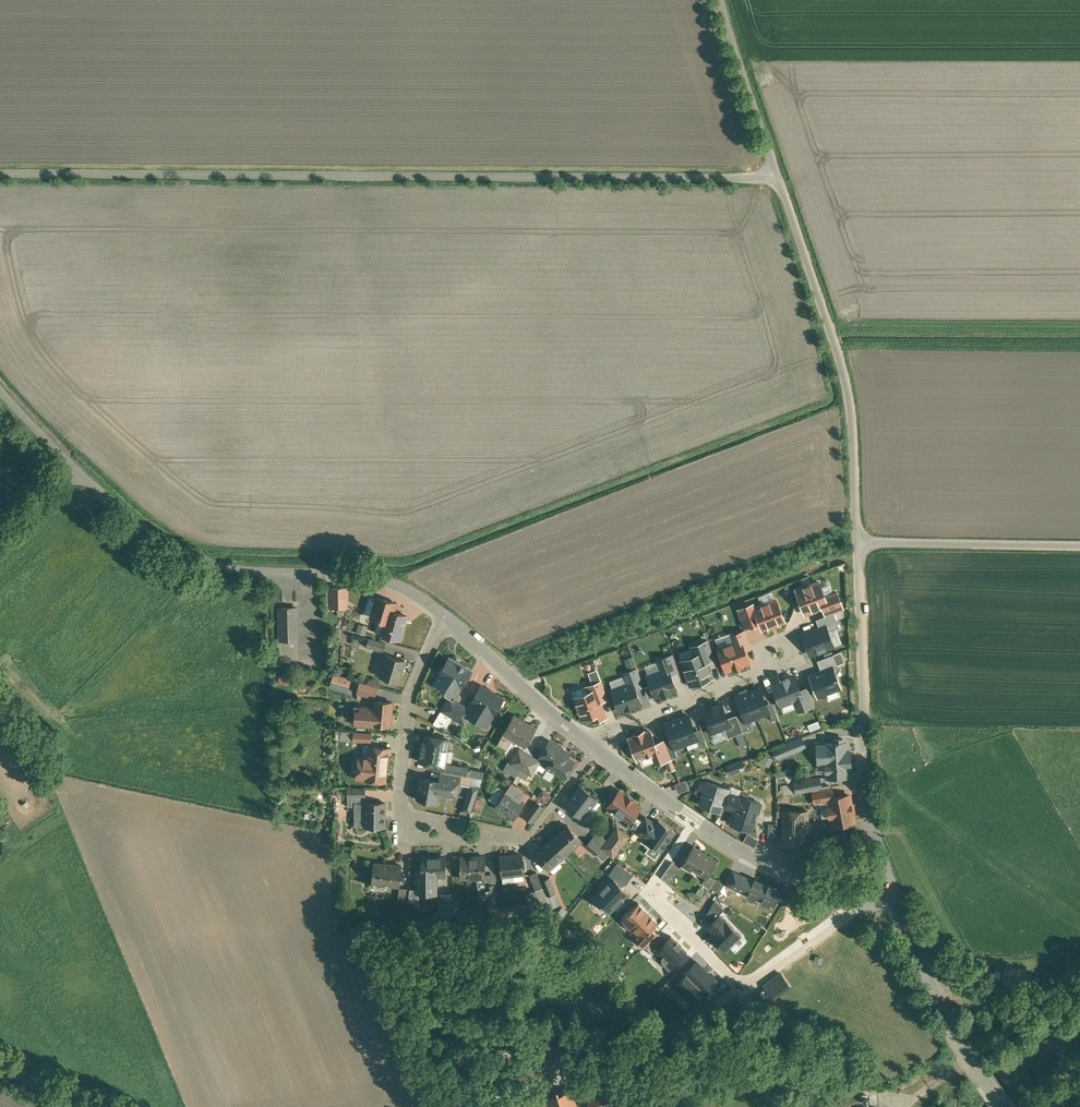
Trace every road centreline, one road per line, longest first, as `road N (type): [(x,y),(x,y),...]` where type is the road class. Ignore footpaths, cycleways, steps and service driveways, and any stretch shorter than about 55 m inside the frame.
road 1 (unclassified): [(0,171),(779,178)]
road 2 (residential): [(901,904),(828,891),(725,844),(445,618)]
road 3 (residential): [(445,618),(368,577),(268,573),(183,553),(110,504),(0,390)]
road 4 (unclassified): [(855,542),(848,385),(779,178)]
road 5 (unclassified): [(901,904),(875,827),(855,542)]
road 6 (unclassified): [(445,618),(410,709),(404,816),(420,831),(529,840)]
road 7 (unclassified): [(1005,1106),(939,996),(901,904)]
road 8 (unclassified): [(1079,546),(855,542)]
road 9 (unclassified): [(779,178),(708,0)]

